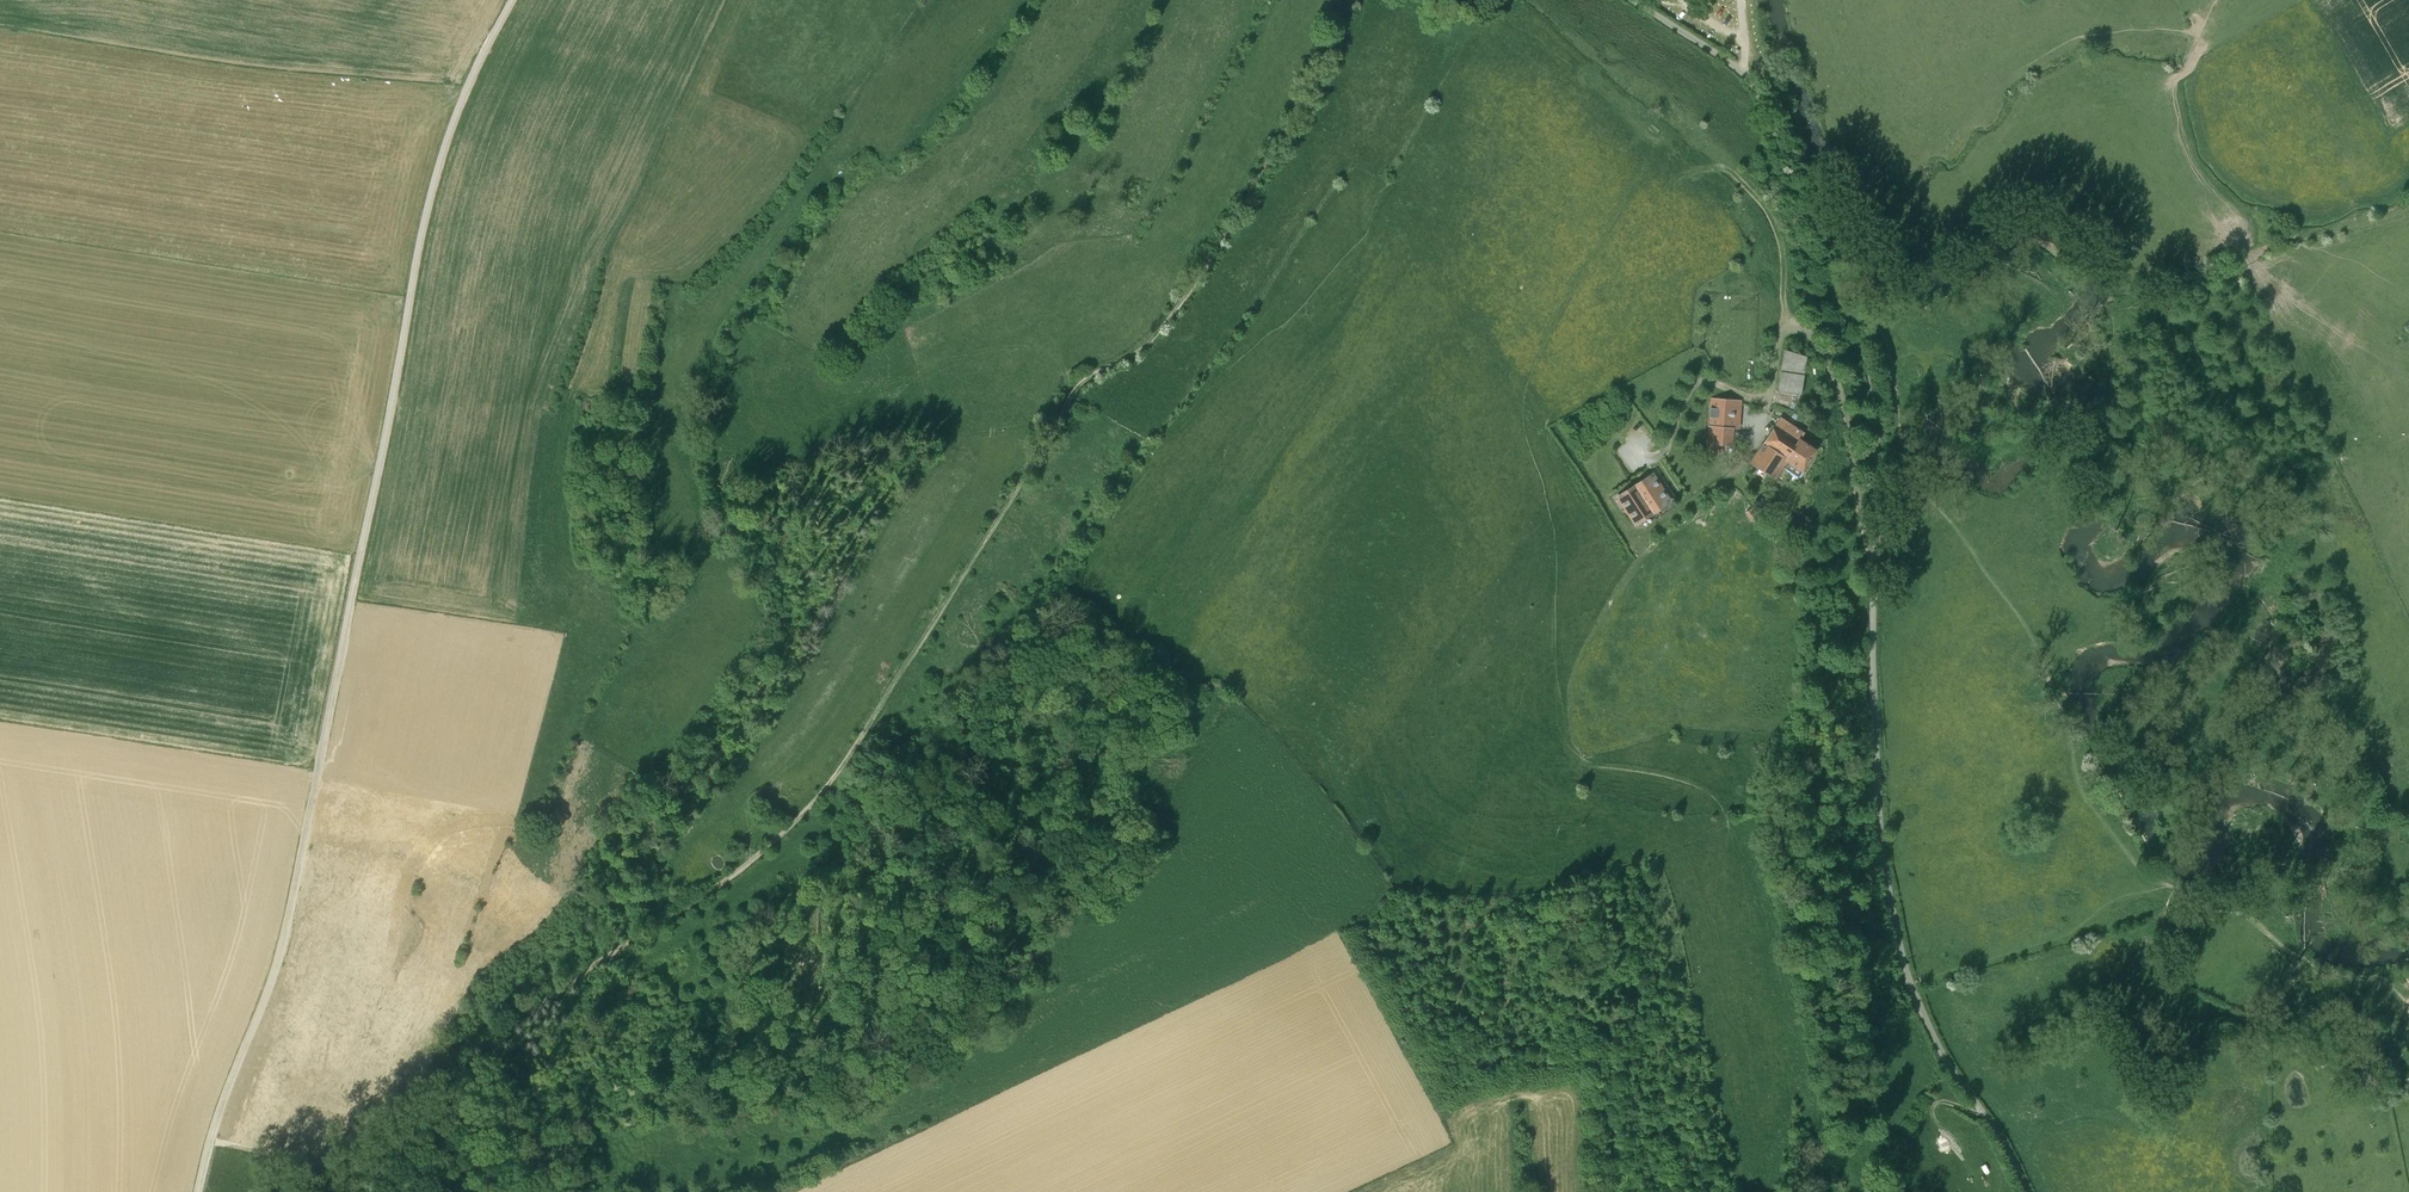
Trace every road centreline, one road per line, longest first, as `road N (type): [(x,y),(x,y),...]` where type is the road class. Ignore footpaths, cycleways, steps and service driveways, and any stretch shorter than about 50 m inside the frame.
road 1 (track): [(1354,0),(1194,286),(1144,347),(1075,390),(850,754),(799,817),(721,885),(597,962),(332,1160),(309,1165),(211,1140)]
road 2 (unclassified): [(2027,1191),(1920,1007),(1888,887),(1871,654),(1877,410),(1850,301),(1797,143),(1775,108),(1732,64),(1633,0)]
road 3 (unclassified): [(512,0),(470,80),(430,196),(283,938),(198,1191)]

